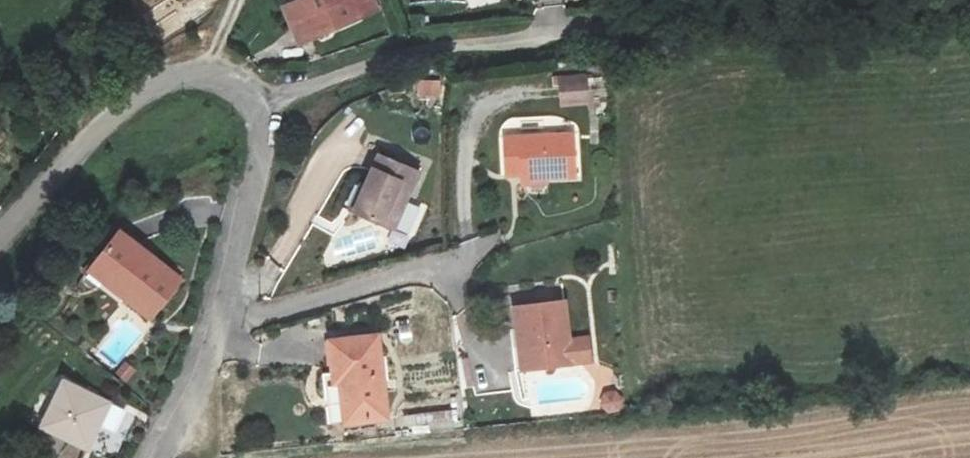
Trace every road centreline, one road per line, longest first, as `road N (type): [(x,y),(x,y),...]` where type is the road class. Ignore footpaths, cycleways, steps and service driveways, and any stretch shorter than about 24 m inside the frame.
road 1 (unclassified): [(252,102),(430,48),(665,27)]
road 2 (residential): [(164,457),(209,360),(258,170),(252,102)]
road 3 (residential): [(252,102),(206,76),(155,86),(98,128),(0,234)]

